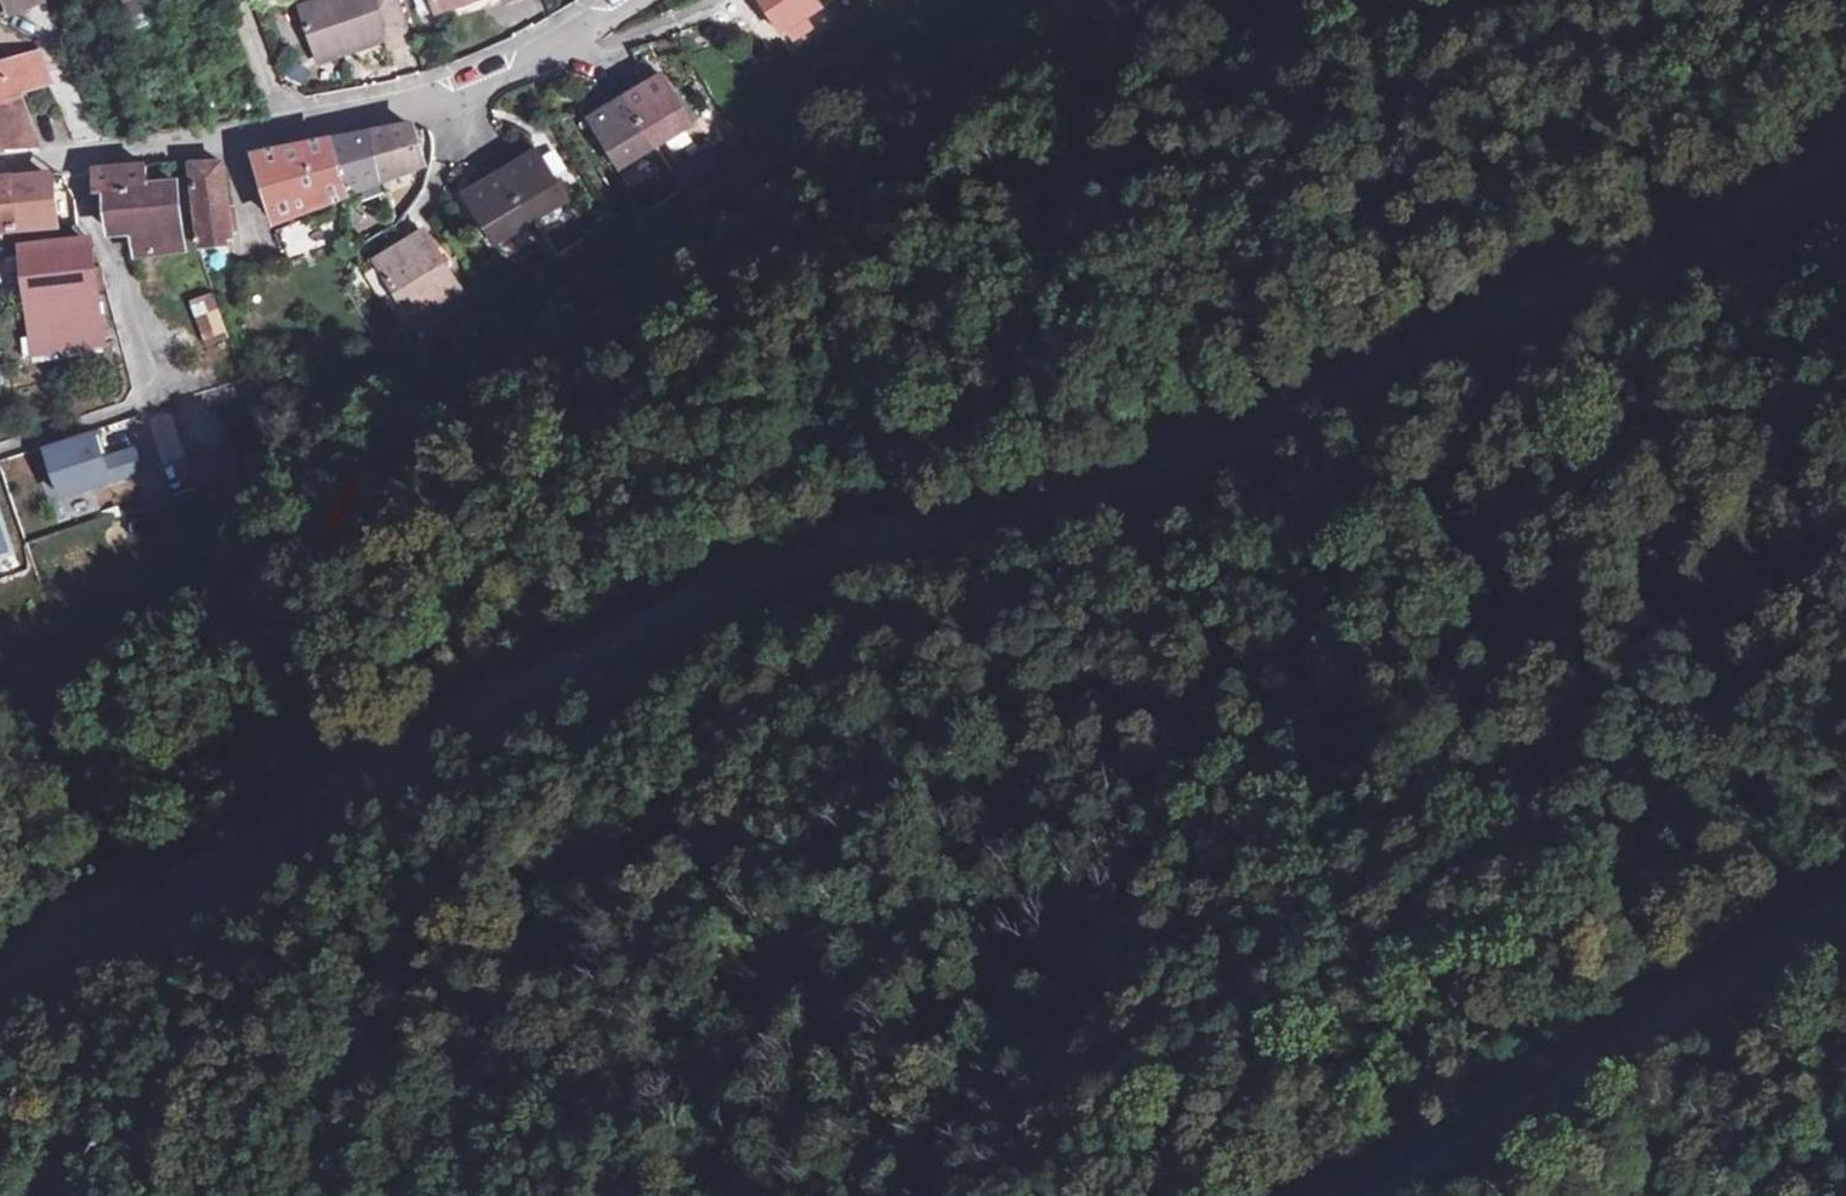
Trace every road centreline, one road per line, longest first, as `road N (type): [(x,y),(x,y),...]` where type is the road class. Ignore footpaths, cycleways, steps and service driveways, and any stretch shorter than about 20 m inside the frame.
road 1 (secondary): [(1845,143),(1692,250),(1515,306),(1167,462),(1017,510),(809,555),(735,583),(481,715),(249,868),(0,972)]
road 2 (residential): [(0,172),(281,140),(493,87),(629,0)]
road 3 (secondary): [(1373,1195),(1518,1103),(1845,915)]

